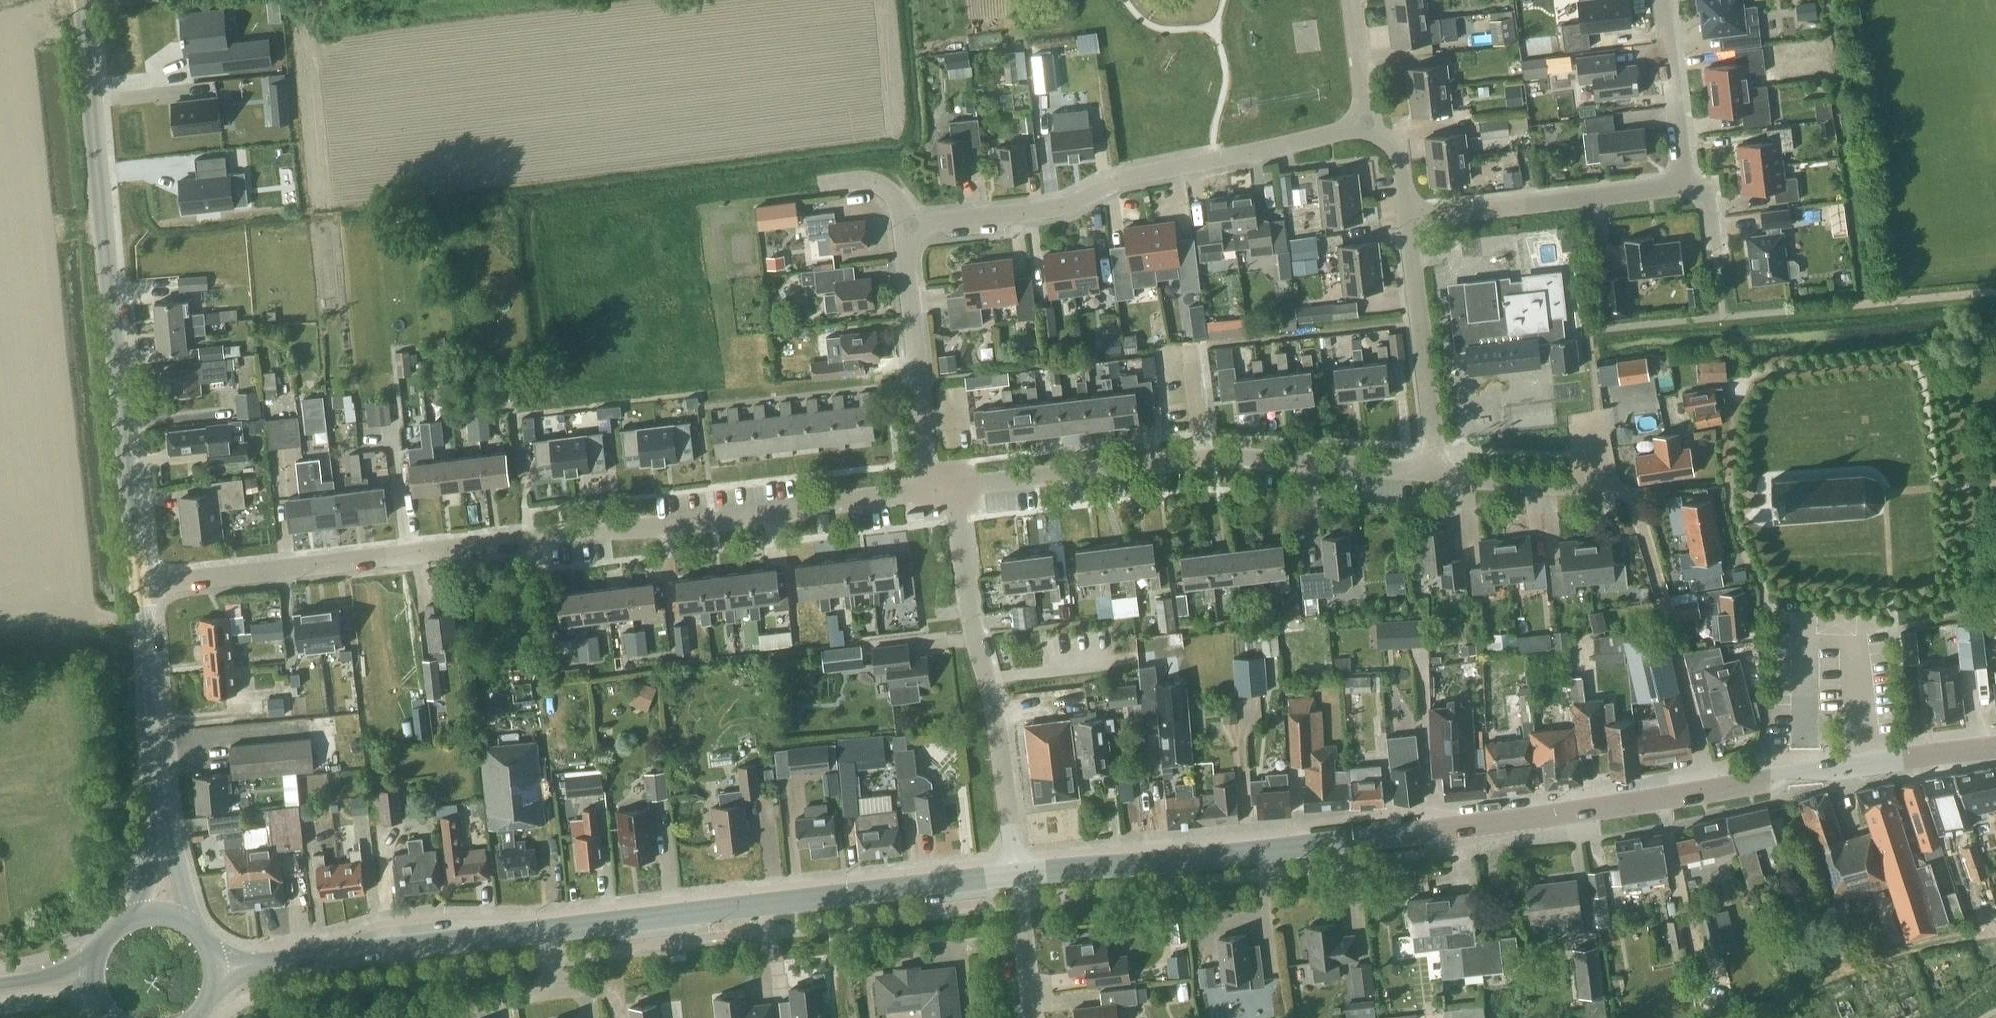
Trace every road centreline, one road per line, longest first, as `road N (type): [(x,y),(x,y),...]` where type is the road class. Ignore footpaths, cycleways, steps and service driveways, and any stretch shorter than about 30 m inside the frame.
road 1 (residential): [(139,584),(924,492)]
road 2 (tertiary): [(139,584),(85,0)]
road 3 (primary): [(1475,825),(1995,748)]
road 4 (primary): [(1017,874),(538,931)]
road 5 (residential): [(954,488),(1203,459),(1430,474)]
road 6 (residential): [(903,226),(1067,205),(1118,179),(1363,126)]
road 7 (primary): [(1475,825),(1017,874)]
road 8 (residential): [(1017,874),(999,736),(966,605),(954,488)]
road 9 (primary): [(220,966),(538,931)]
road 10 (residential): [(1407,218),(1684,184)]
road 11 (residential): [(924,492),(903,226)]
road 12 (residential): [(1430,474),(1407,218)]
road 13 (tertiary): [(160,819),(139,584)]
road 14 (residential): [(1430,474),(1623,493)]
road 15 (residential): [(1684,184),(1661,0)]
road 16 (residential): [(1036,1017),(1017,874)]
road 17 (residential): [(1363,126),(1351,0)]

